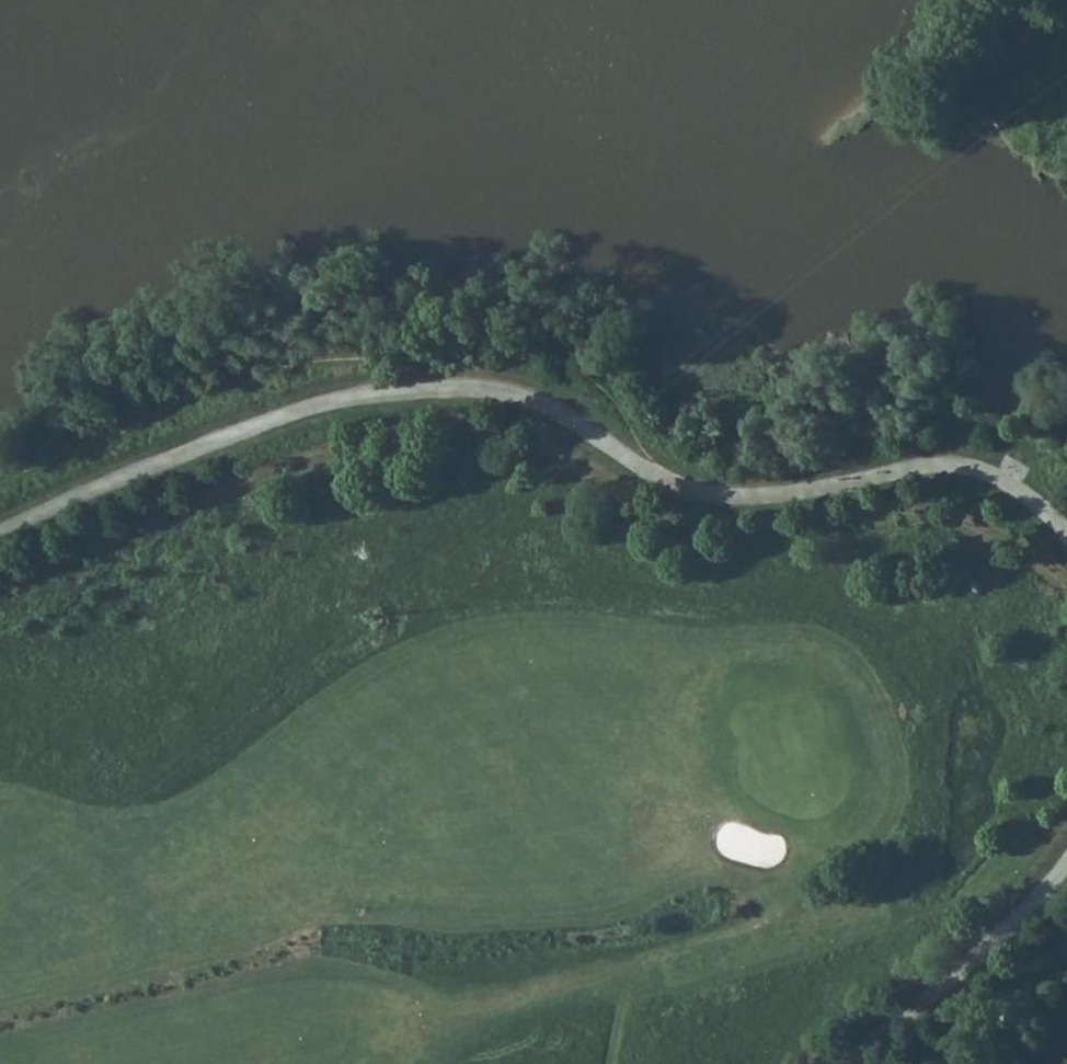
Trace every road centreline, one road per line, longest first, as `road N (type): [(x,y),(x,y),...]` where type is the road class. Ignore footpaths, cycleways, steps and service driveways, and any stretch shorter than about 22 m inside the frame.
road 1 (track): [(659,991),(422,1037)]
road 2 (track): [(852,923),(975,873)]

